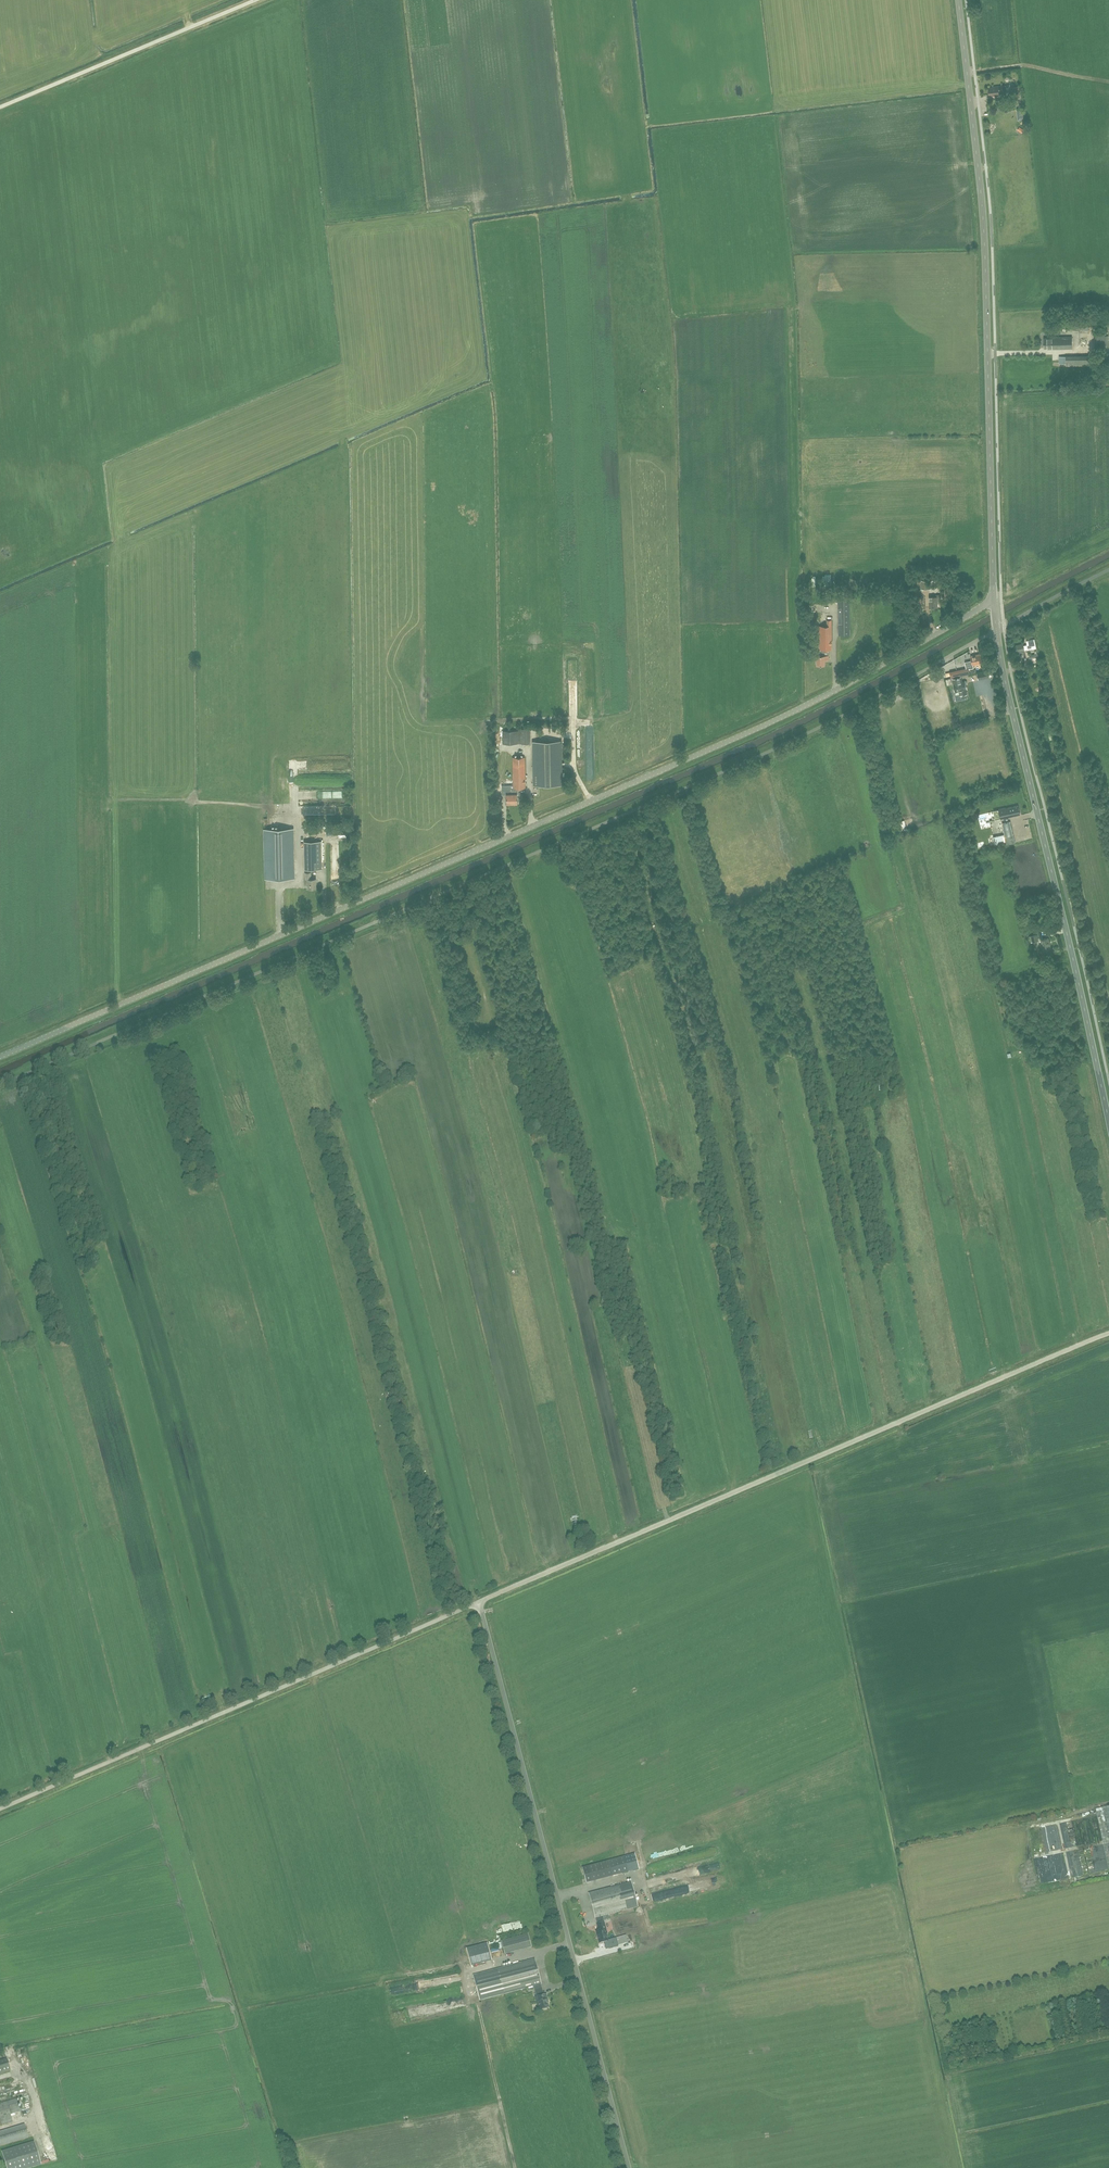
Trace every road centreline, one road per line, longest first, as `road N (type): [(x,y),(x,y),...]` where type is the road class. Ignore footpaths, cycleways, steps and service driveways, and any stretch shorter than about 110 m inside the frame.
road 1 (unclassified): [(0,1085),(772,750),(997,630)]
road 2 (unclassified): [(0,1057),(768,724),(994,600)]
road 3 (unclassified): [(478,1602),(1108,1333)]
road 4 (tertiary): [(994,600),(984,218),(959,0)]
road 5 (unclassified): [(628,2167),(478,1602)]
road 6 (unclassified): [(0,1808),(478,1602)]
road 7 (tertiary): [(1108,1122),(997,630)]
road 8 (unclassified): [(0,107),(256,0)]

